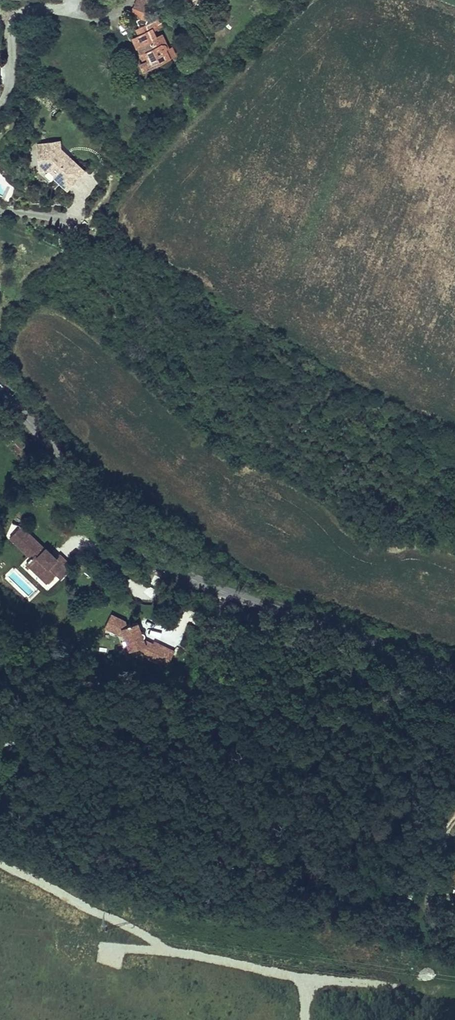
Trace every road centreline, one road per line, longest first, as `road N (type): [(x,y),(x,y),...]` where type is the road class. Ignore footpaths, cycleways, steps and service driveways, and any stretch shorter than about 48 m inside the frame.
road 1 (tertiary): [(454,672),(163,564),(0,391)]
road 2 (residential): [(73,0),(13,13),(0,97)]

